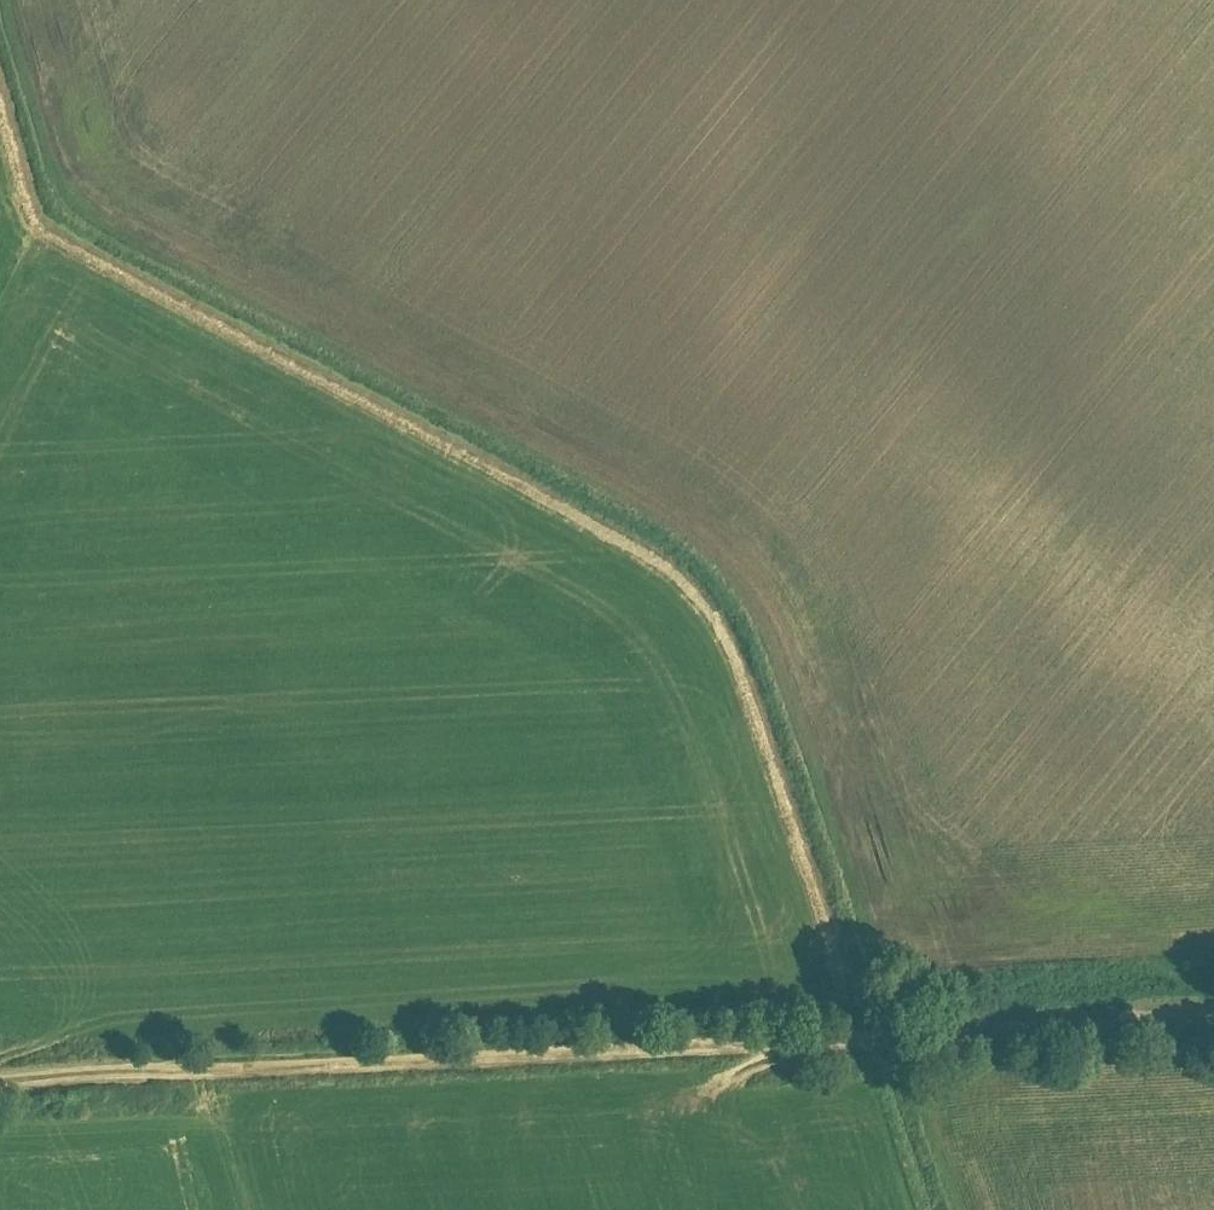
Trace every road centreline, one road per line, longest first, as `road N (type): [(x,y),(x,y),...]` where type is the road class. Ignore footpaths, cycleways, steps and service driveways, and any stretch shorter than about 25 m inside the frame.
road 1 (track): [(0,1078),(1213,1008)]

